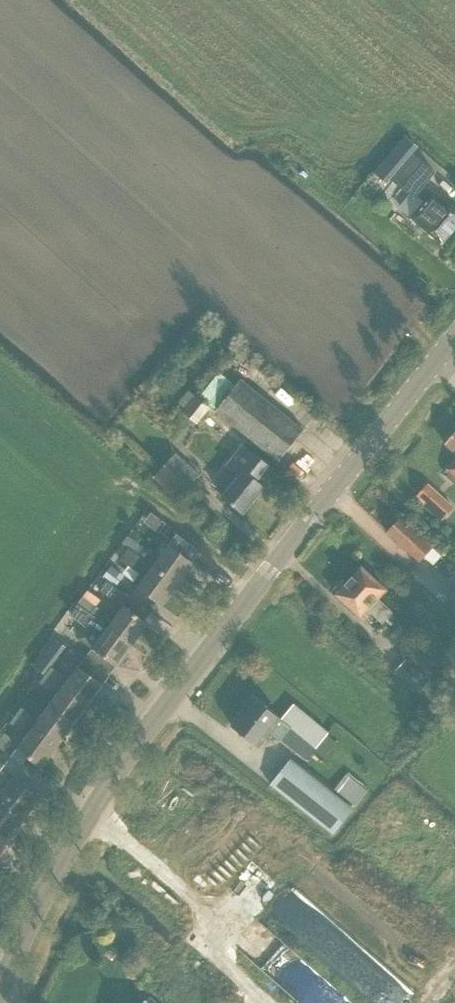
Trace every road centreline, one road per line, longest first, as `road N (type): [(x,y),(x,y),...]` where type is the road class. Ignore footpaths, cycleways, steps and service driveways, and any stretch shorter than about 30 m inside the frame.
road 1 (tertiary): [(0,986),(83,822),(156,716),(454,337)]

